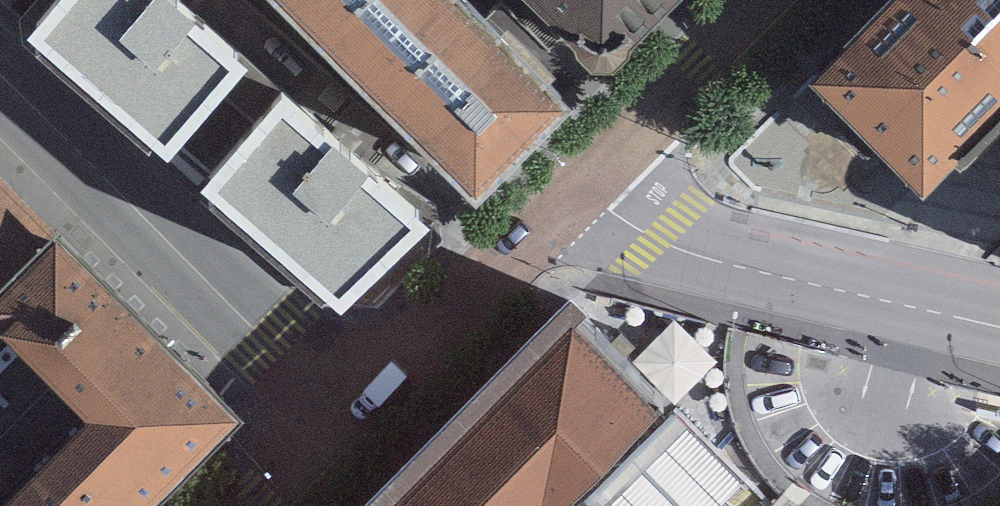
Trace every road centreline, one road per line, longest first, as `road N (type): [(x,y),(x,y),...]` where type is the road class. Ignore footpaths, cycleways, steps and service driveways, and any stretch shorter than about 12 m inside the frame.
road 1 (tertiary): [(347,412),(0,78)]
road 2 (tertiary): [(582,187),(656,238),(697,254),(999,327)]
road 3 (tertiary): [(347,412),(582,187)]
road 4 (residential): [(768,0),(582,187)]
road 5 (residential): [(347,412),(253,505)]

